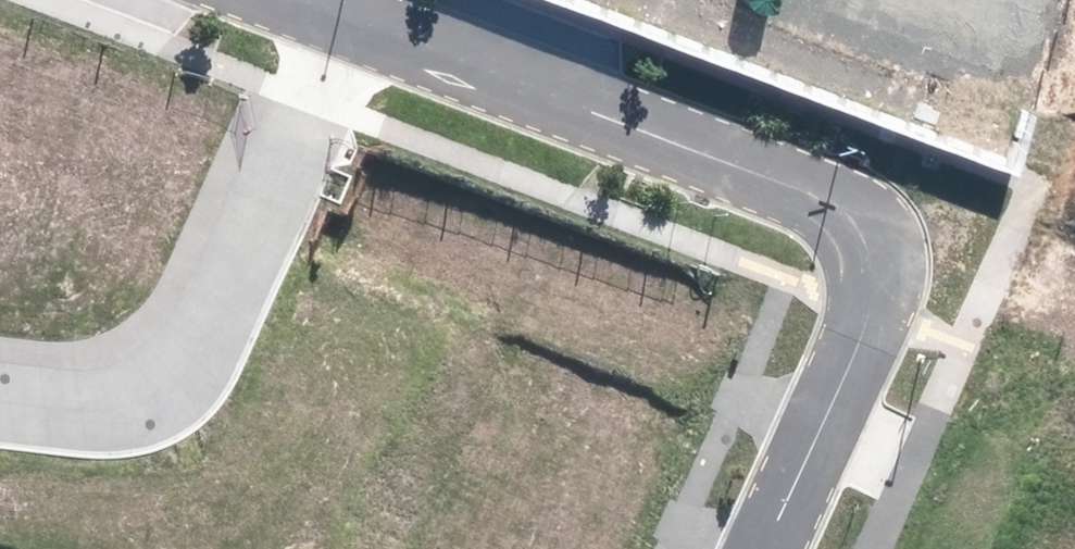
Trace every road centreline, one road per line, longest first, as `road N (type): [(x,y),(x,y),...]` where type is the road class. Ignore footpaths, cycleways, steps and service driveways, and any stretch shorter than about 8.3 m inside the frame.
road 1 (residential): [(0,390),(97,392),(168,363),(193,333),(348,20)]
road 2 (residential): [(850,208),(348,20)]
road 3 (residential): [(850,208),(877,250),(873,310),(772,548)]

